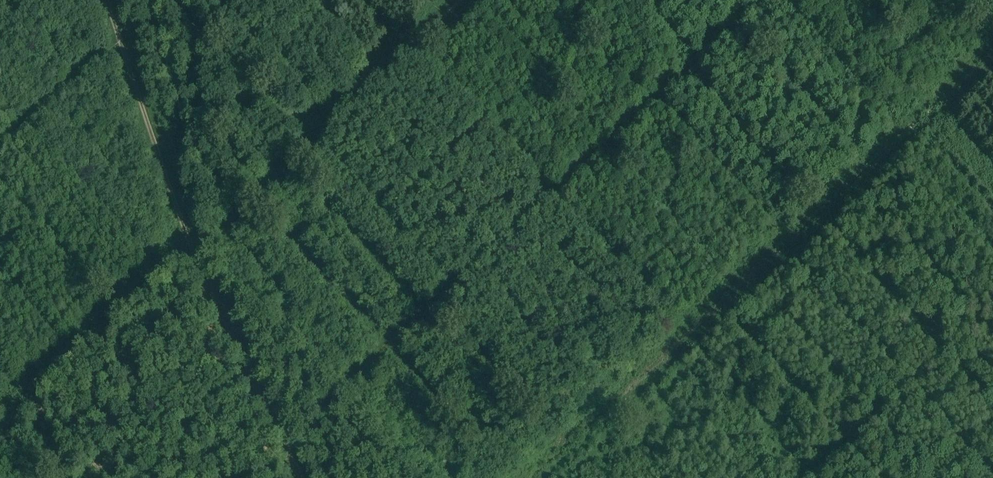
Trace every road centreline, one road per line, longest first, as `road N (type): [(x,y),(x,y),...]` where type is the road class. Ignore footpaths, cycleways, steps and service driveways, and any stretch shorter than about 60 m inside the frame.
road 1 (track): [(300,477),(186,231),(106,0)]

